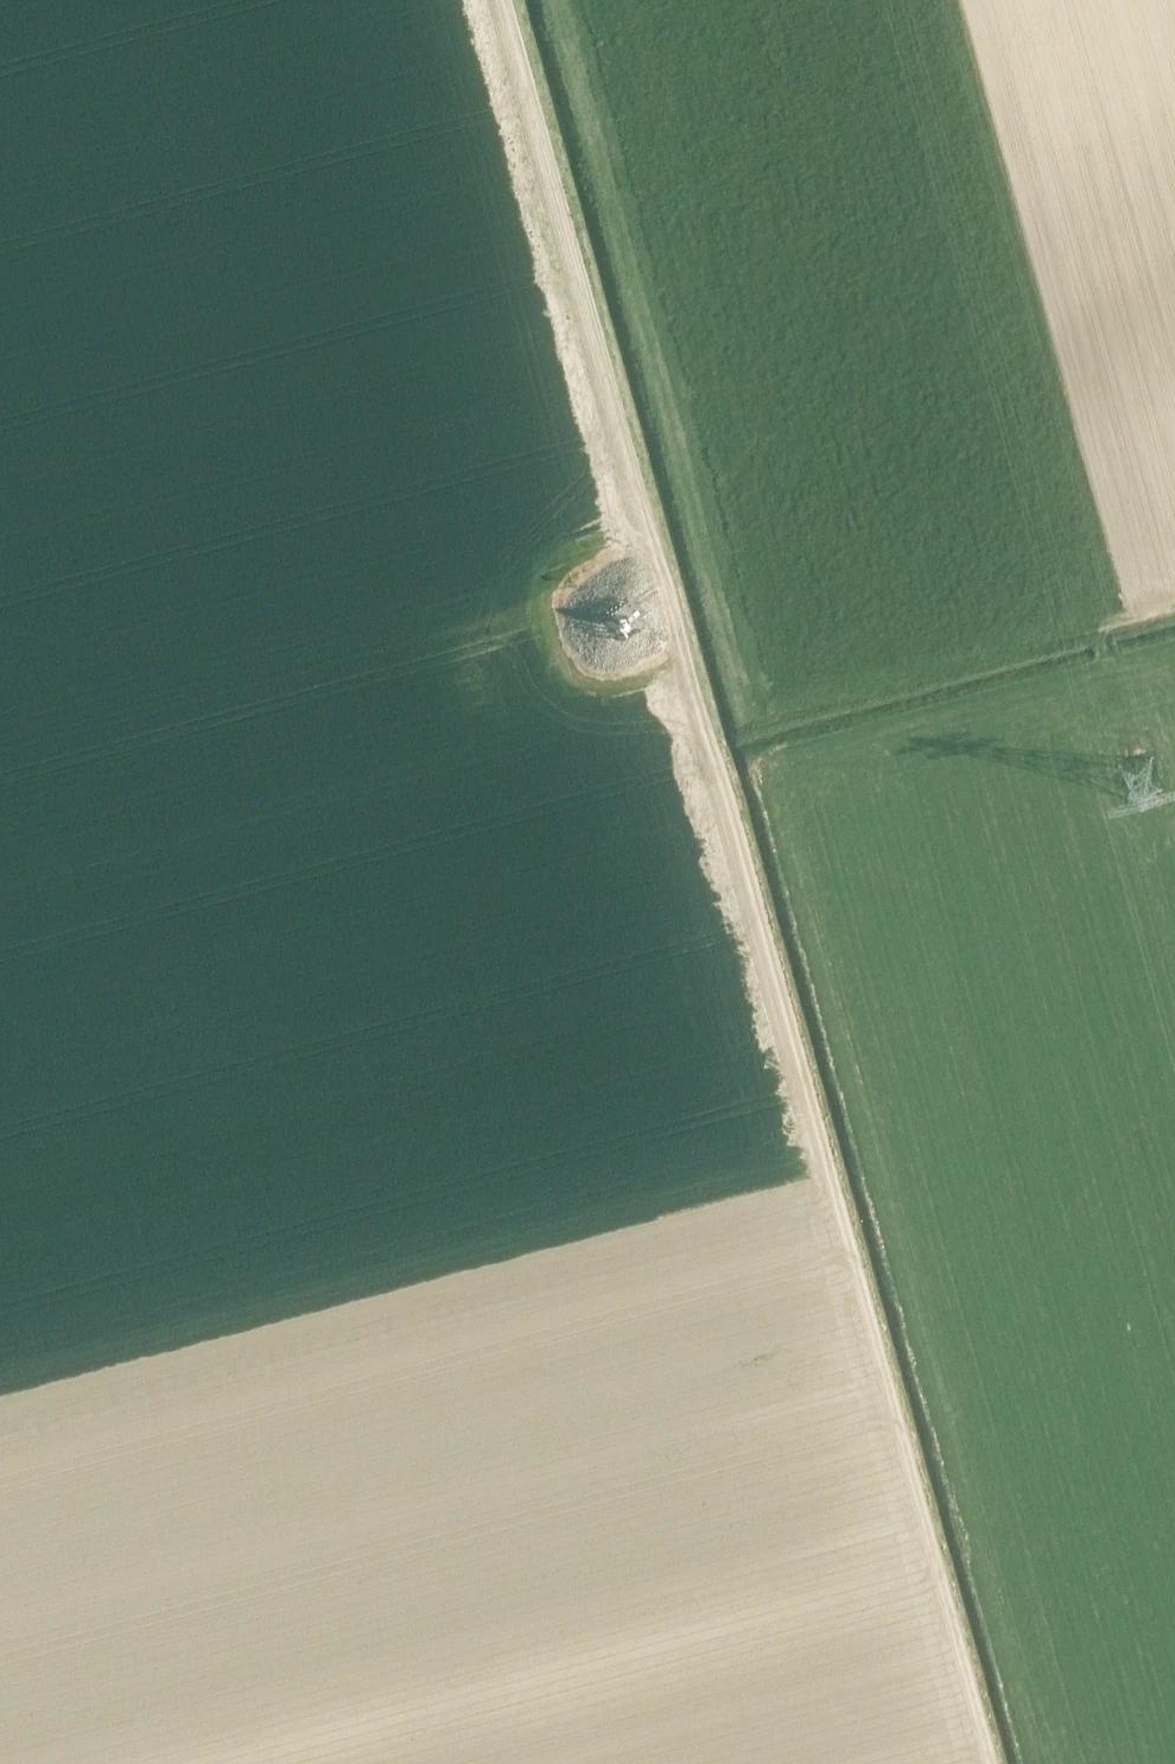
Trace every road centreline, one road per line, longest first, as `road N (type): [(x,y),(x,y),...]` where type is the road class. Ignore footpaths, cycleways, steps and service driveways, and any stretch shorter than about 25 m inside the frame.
road 1 (track): [(634,467),(990,1763)]

